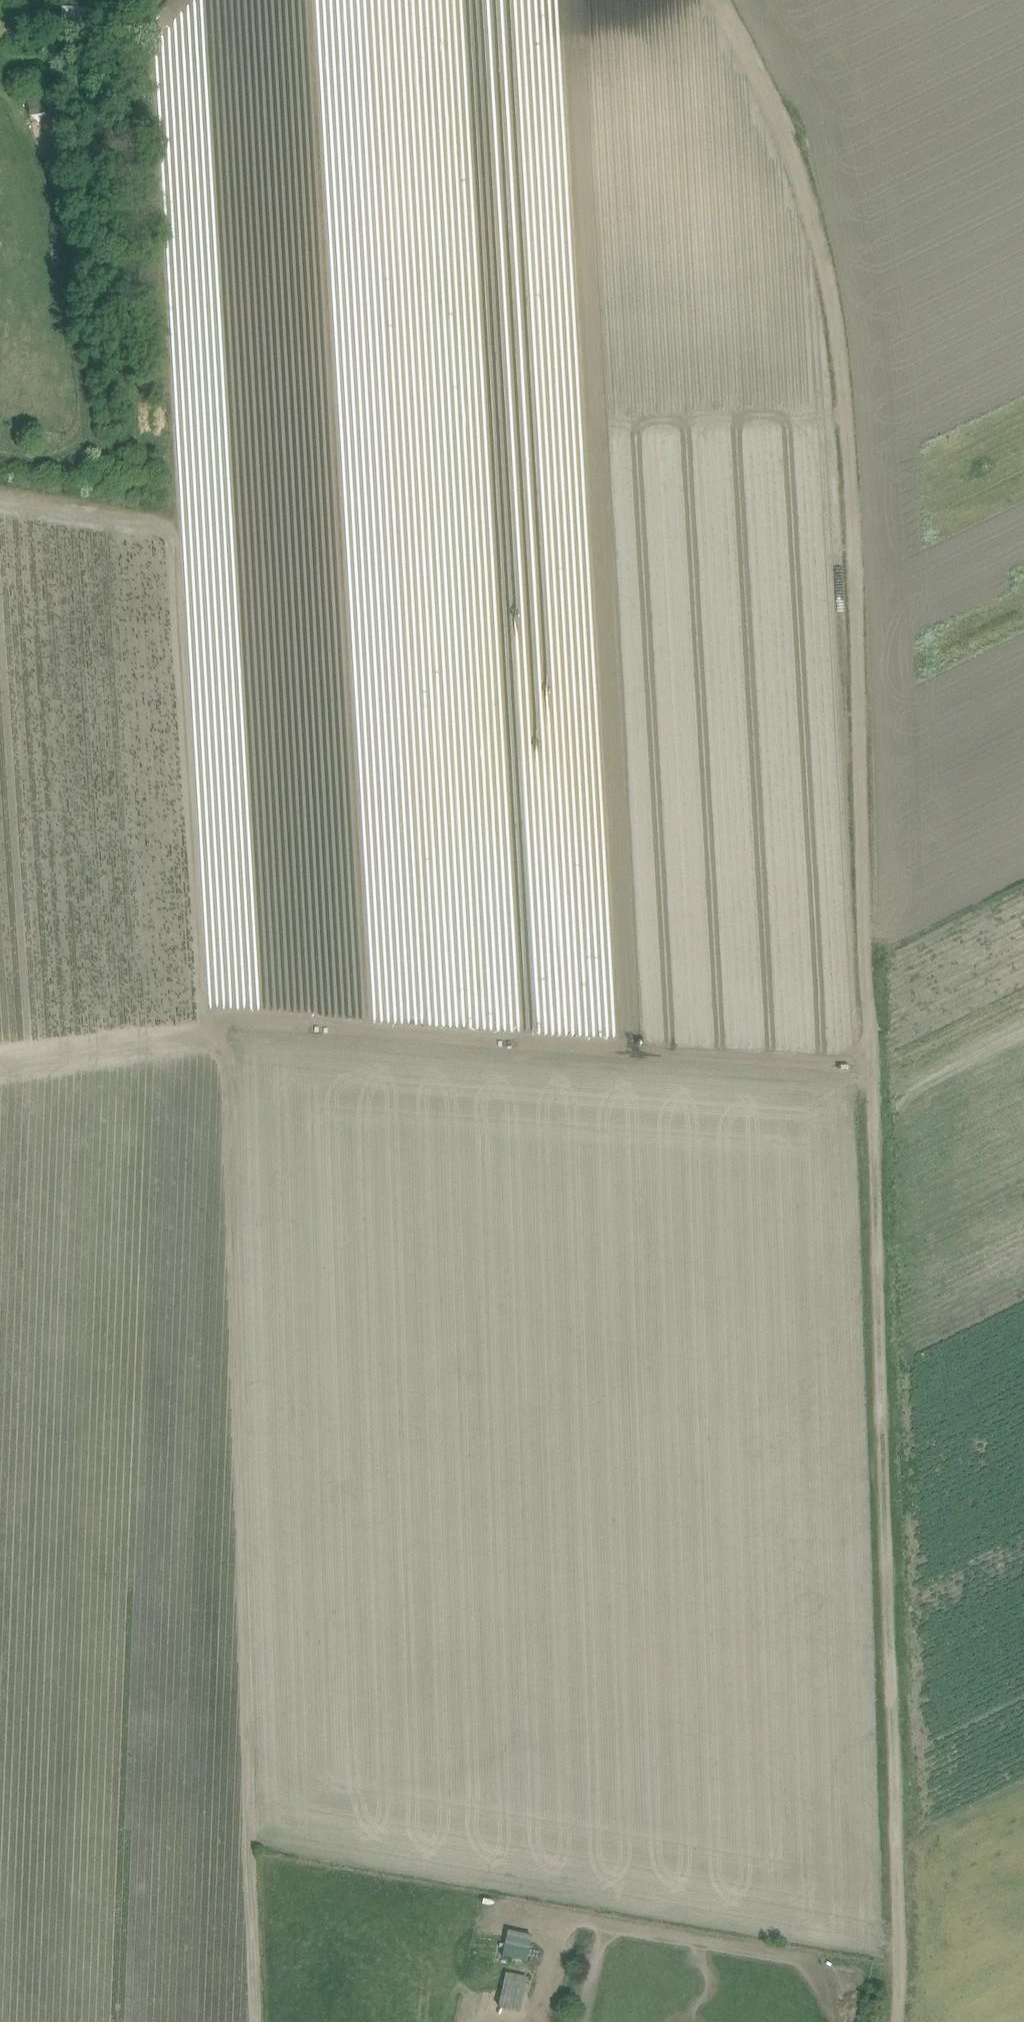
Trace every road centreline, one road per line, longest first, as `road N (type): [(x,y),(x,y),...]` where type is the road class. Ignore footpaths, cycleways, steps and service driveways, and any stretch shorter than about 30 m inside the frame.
road 1 (track): [(886,2021),(896,1977),(897,1867),(868,796),(847,372),(828,263),(786,150),(712,0)]

